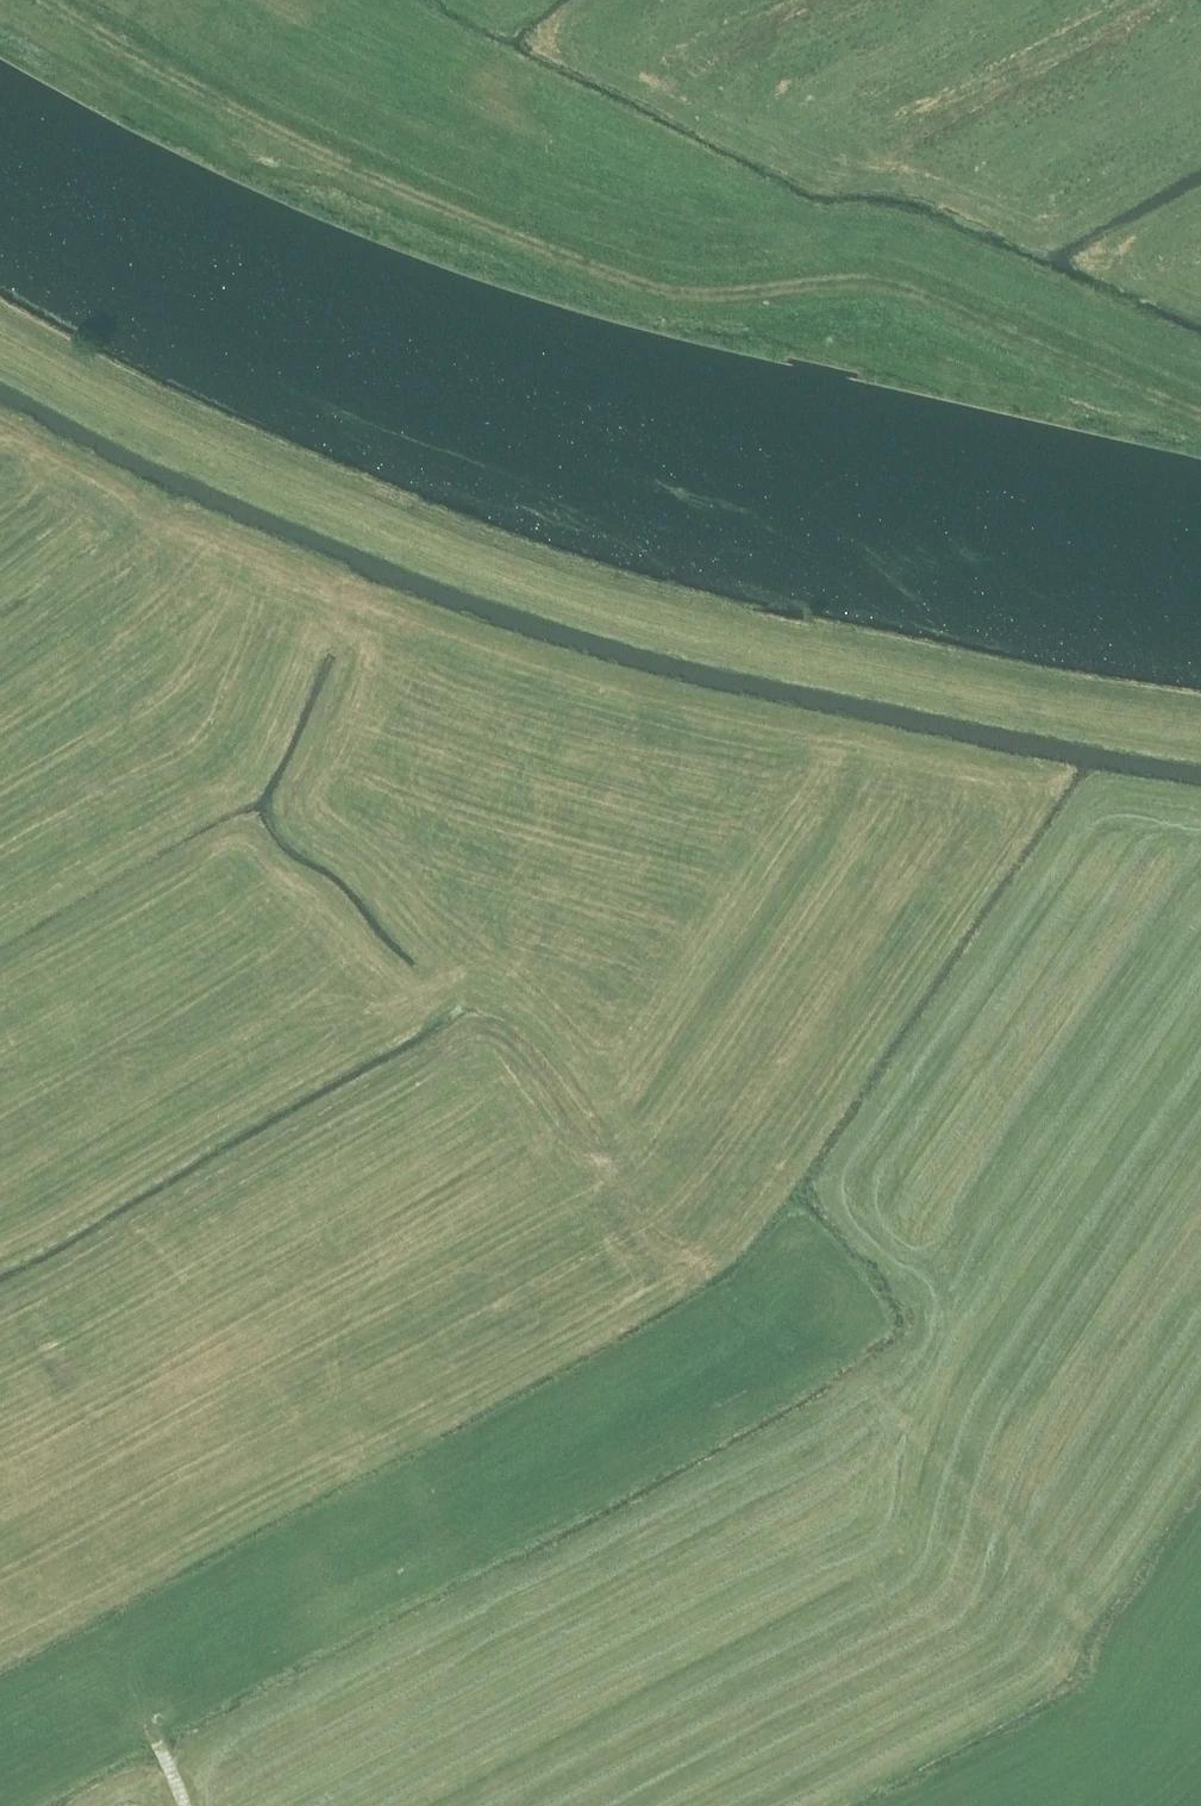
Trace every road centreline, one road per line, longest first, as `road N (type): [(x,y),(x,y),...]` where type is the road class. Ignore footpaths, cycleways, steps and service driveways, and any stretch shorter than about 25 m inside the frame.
road 1 (track): [(1200,410),(883,277),(679,294),(429,197),(50,0)]

